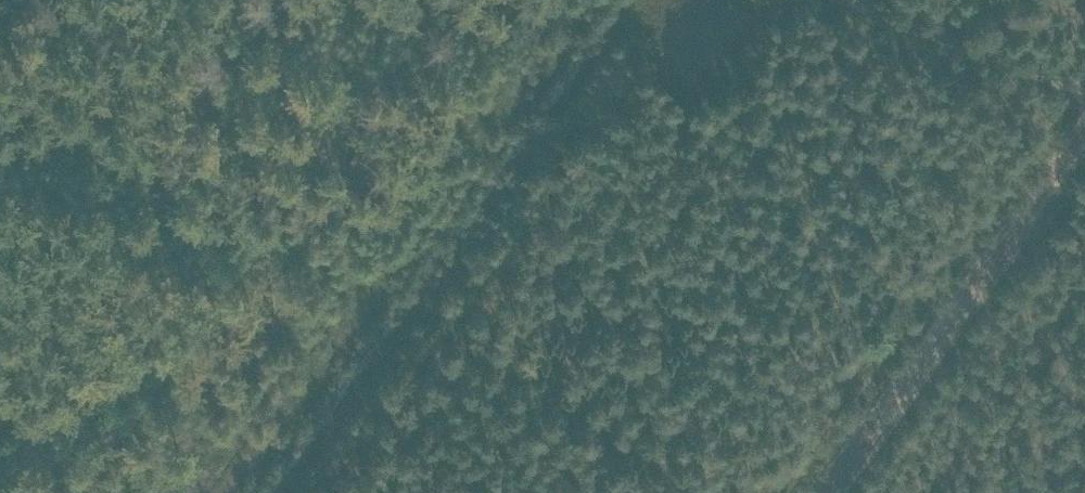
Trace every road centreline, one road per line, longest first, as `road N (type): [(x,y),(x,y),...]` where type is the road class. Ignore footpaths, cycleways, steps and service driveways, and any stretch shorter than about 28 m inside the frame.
road 1 (track): [(1084,140),(831,492)]

